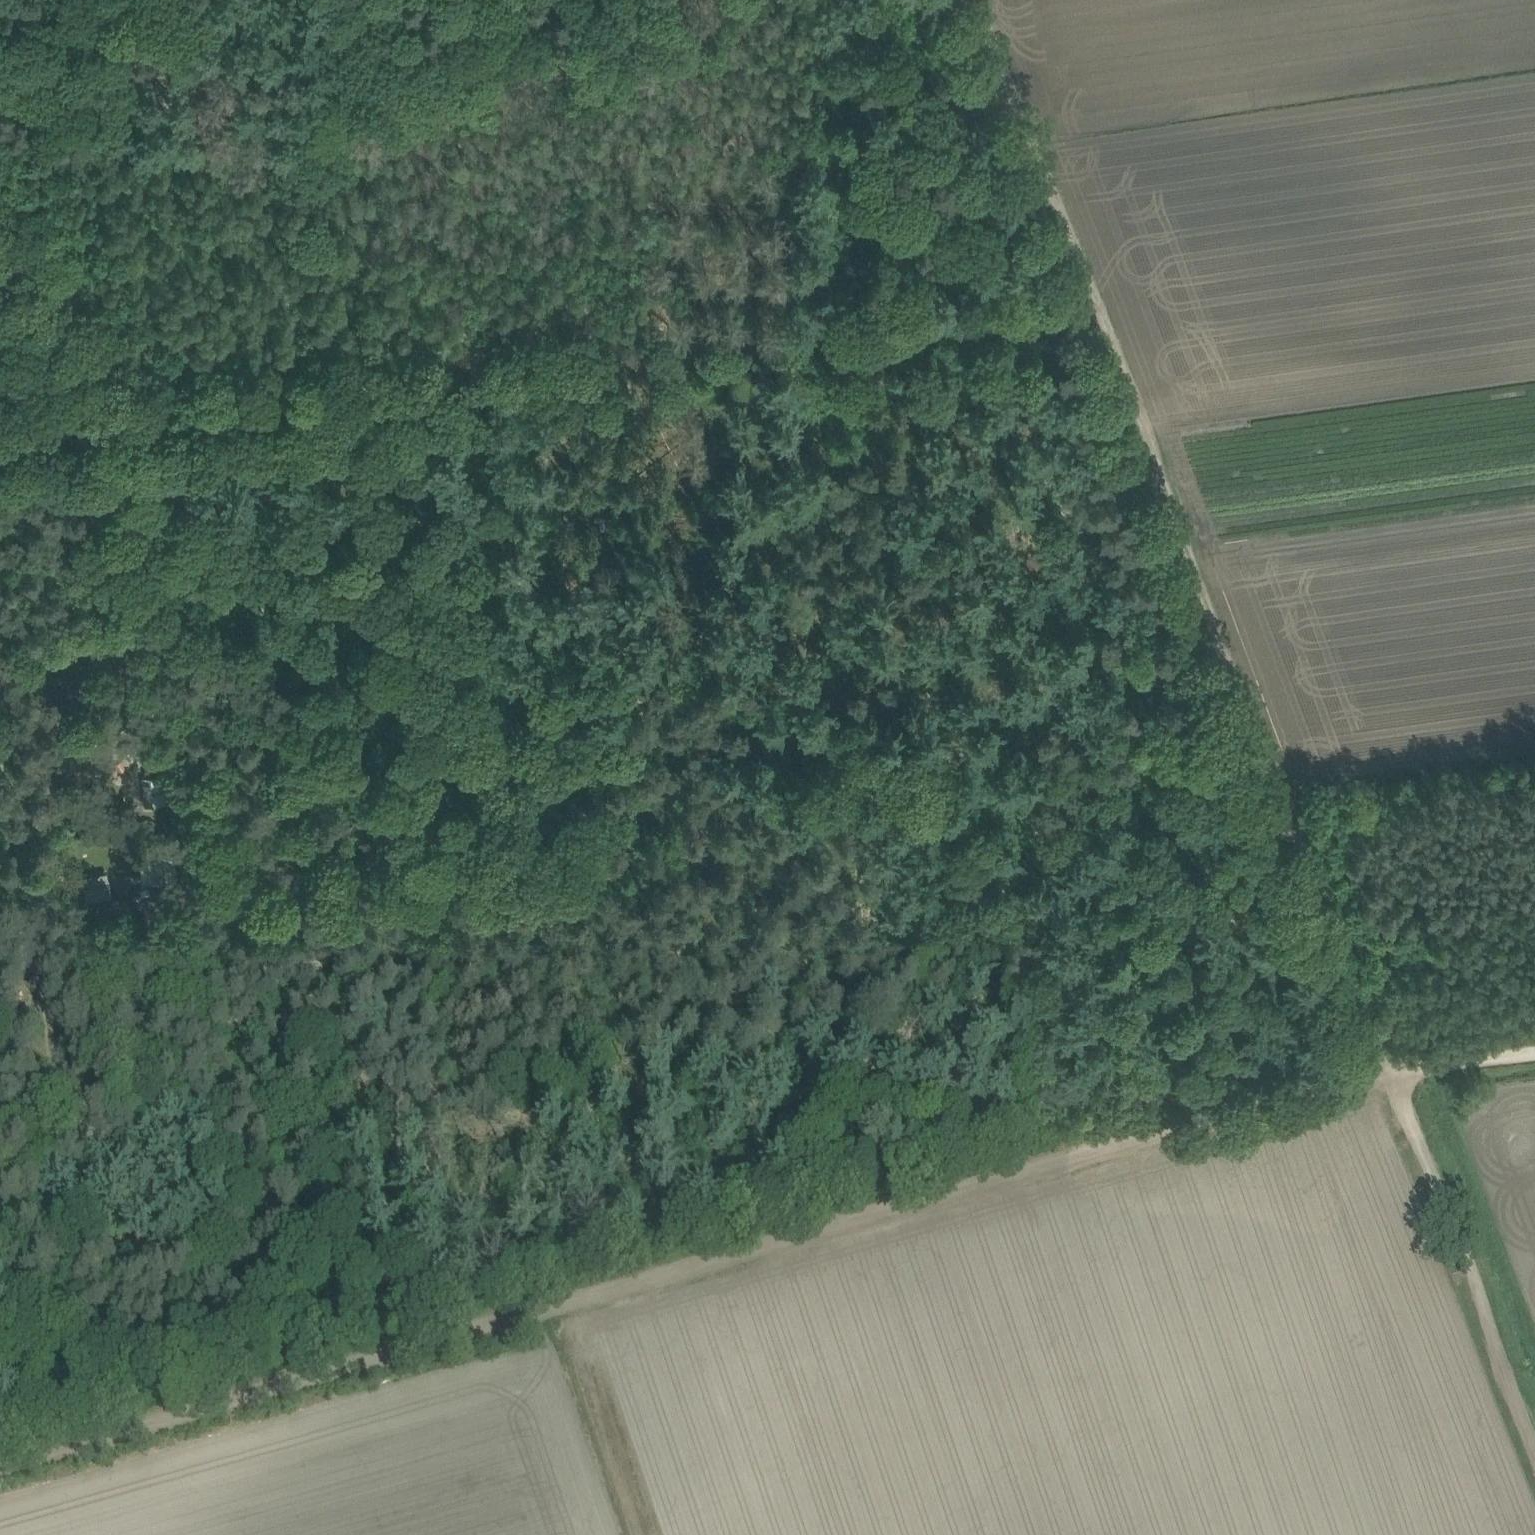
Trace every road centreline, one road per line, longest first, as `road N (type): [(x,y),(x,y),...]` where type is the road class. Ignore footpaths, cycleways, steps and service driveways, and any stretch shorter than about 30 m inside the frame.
road 1 (track): [(1390,1069),(0,1468)]
road 2 (track): [(0,415),(1101,300)]
road 3 (track): [(1101,300),(1390,1069)]
road 4 (track): [(1534,1433),(1390,1069)]
road 5 (track): [(992,0),(1101,300)]
road 6 (track): [(1390,1069),(1534,1051)]

